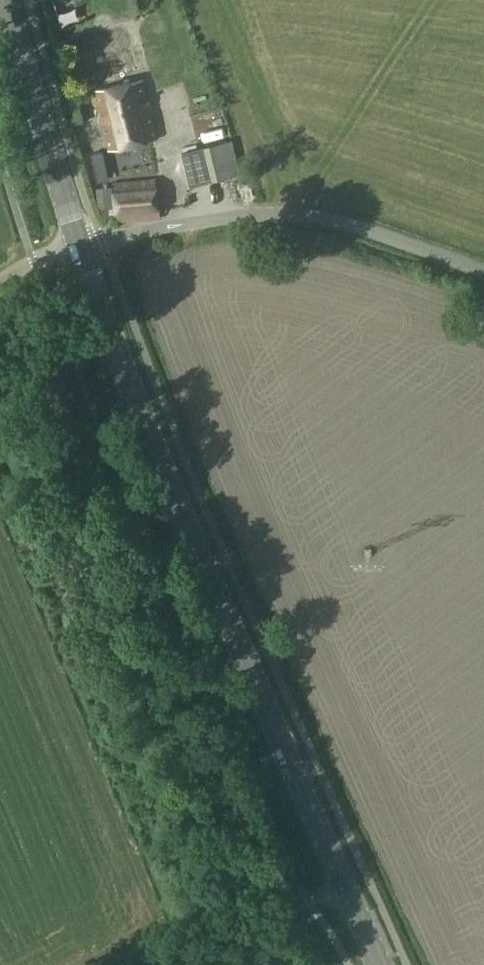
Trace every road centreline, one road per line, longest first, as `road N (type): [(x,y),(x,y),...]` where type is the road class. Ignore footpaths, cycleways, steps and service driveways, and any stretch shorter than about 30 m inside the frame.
road 1 (secondary): [(381,964),(136,406),(80,244)]
road 2 (unclassified): [(483,270),(293,213),(80,244)]
road 3 (secondary): [(80,244),(9,0)]
road 4 (track): [(308,901),(185,964)]

